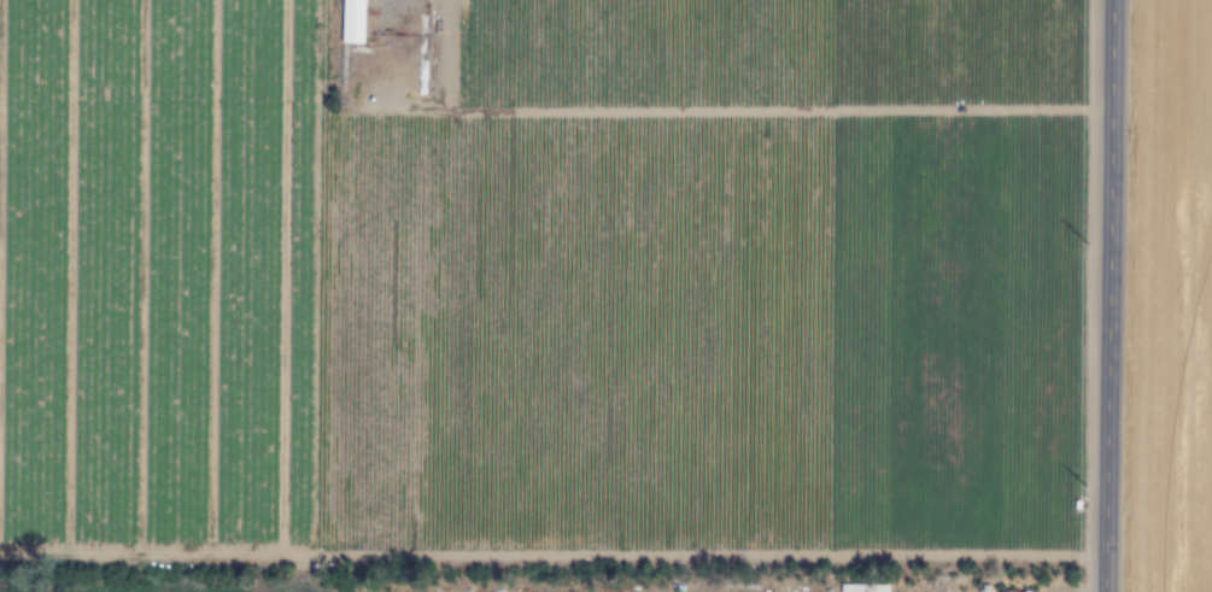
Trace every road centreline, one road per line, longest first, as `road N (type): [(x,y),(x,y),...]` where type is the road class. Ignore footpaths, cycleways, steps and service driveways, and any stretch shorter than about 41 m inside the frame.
road 1 (secondary): [(1108,591),(1114,0)]

